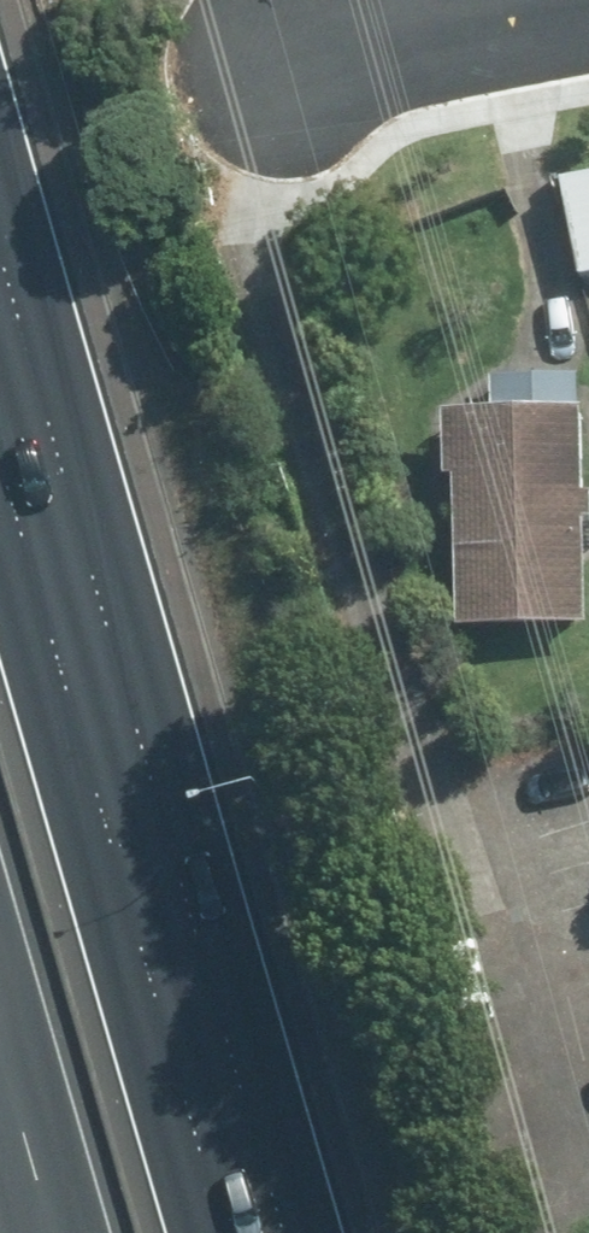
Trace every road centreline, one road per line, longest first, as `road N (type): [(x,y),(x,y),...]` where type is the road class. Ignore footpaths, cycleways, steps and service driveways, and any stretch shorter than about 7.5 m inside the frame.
road 1 (motorway): [(0,451),(227,1232)]
road 2 (residential): [(286,60),(588,1)]
road 3 (motorway): [(56,1232),(0,1042)]

